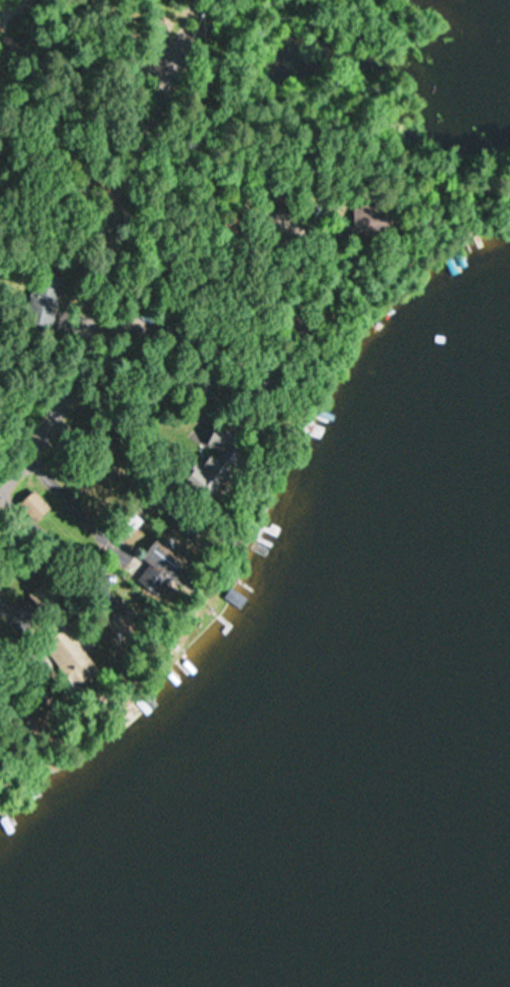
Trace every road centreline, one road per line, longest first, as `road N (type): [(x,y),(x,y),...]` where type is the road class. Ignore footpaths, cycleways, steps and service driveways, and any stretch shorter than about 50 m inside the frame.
road 1 (residential): [(0,476),(31,445),(87,348),(182,0)]

